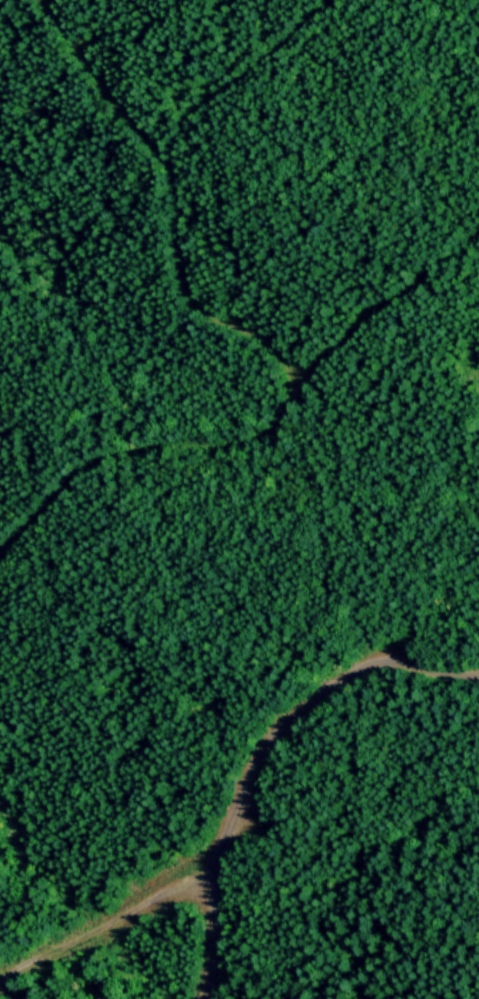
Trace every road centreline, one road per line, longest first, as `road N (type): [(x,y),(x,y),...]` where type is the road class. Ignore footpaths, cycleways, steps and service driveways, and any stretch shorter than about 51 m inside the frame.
road 1 (residential): [(264,426),(289,367),(196,297),(168,162),(26,0)]
road 2 (residential): [(390,654),(330,687),(240,805),(208,873),(200,998)]
road 3 (residential): [(0,544),(74,466),(264,426)]
road 4 (residential): [(0,975),(157,894),(207,878)]

